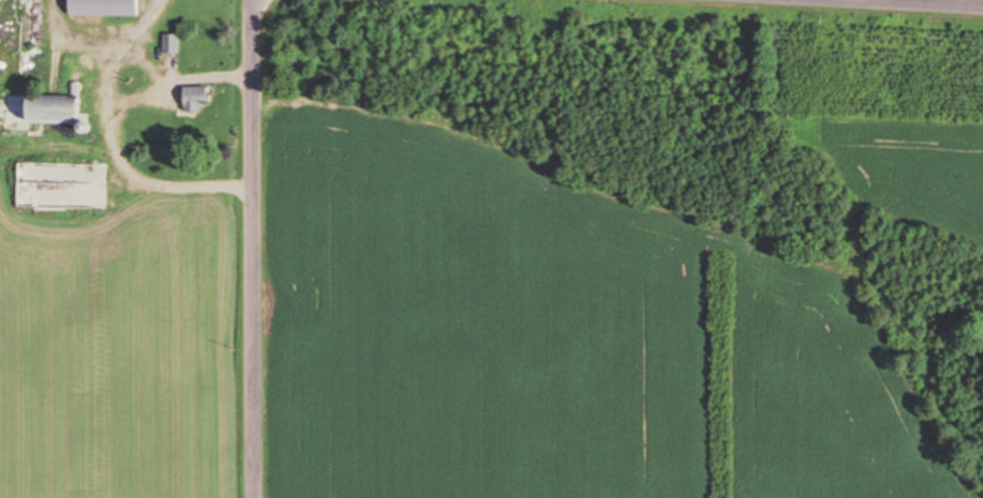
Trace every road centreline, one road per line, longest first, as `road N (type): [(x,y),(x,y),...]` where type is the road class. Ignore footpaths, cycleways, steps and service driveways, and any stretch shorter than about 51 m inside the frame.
road 1 (residential): [(255,497),(255,0)]
road 2 (residential): [(982,8),(820,0)]

